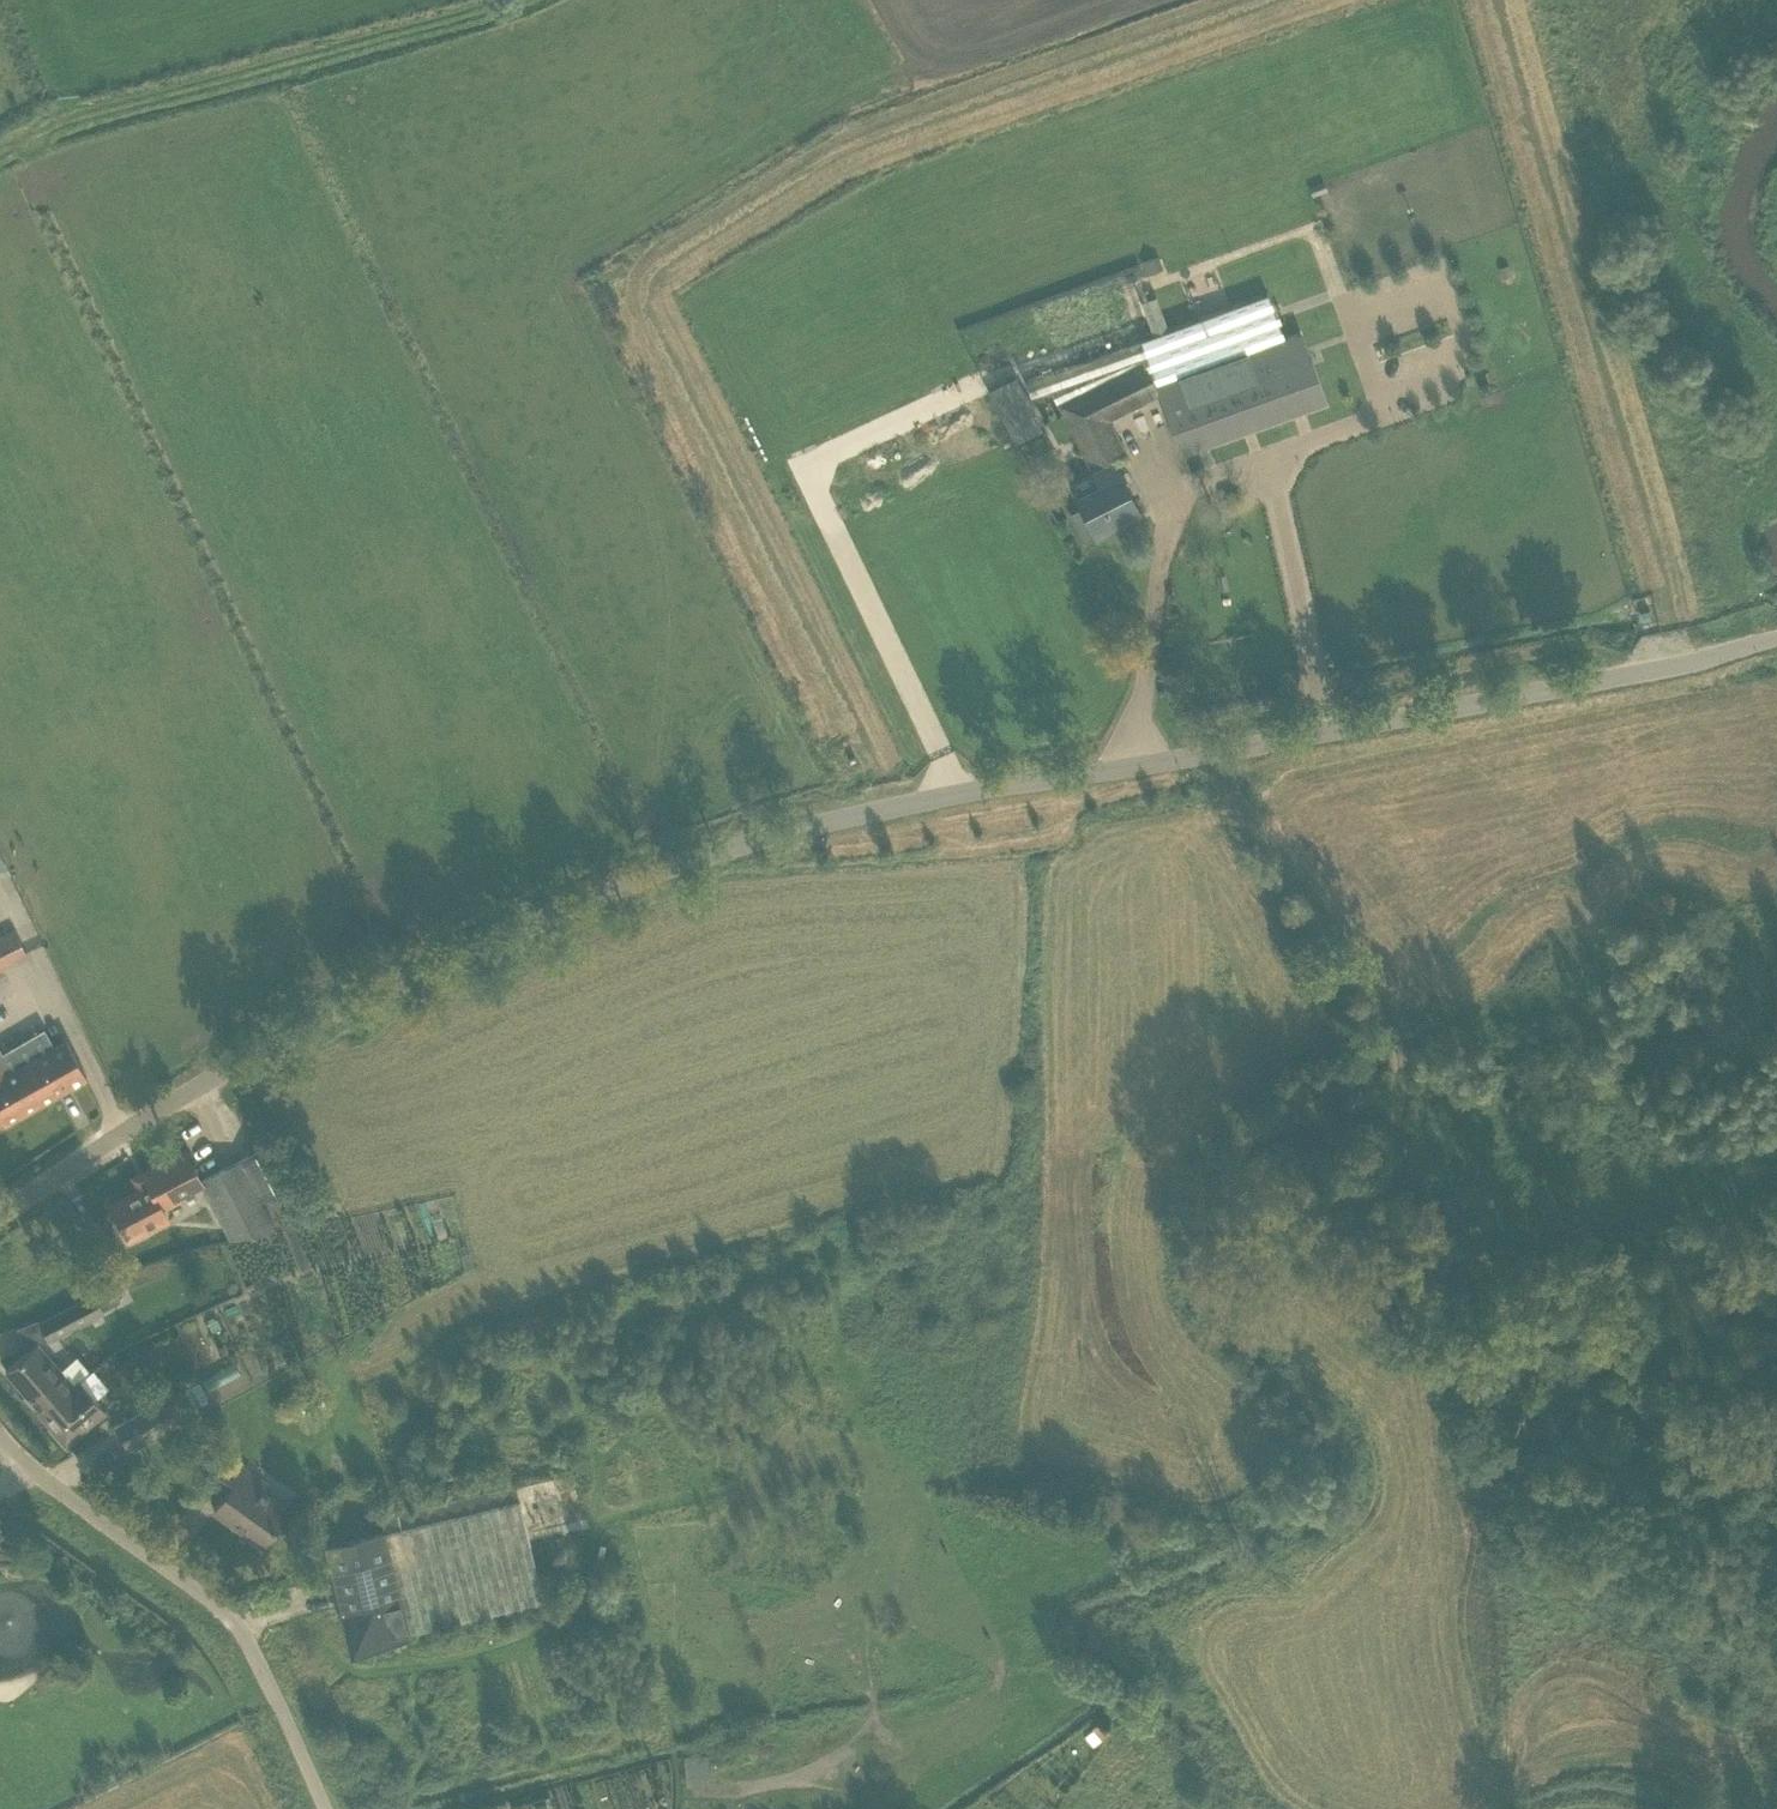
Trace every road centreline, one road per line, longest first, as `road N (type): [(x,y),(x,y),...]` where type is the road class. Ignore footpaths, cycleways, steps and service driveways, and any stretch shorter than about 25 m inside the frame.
road 1 (unclassified): [(0,1214),(228,1067),(464,954),(698,858),(903,803),(1369,724),(1776,637)]
road 2 (track): [(1738,1808),(1699,1771),(1595,1757),(1504,1771),(1472,1757),(1455,1725),(1390,1186),(1398,1072),(1387,1002),(1208,753)]
road 3 (unclassified): [(314,1808),(242,1658),(202,1615),(38,1482),(0,1435)]
road 4 (track): [(0,151),(45,127),(457,0)]

